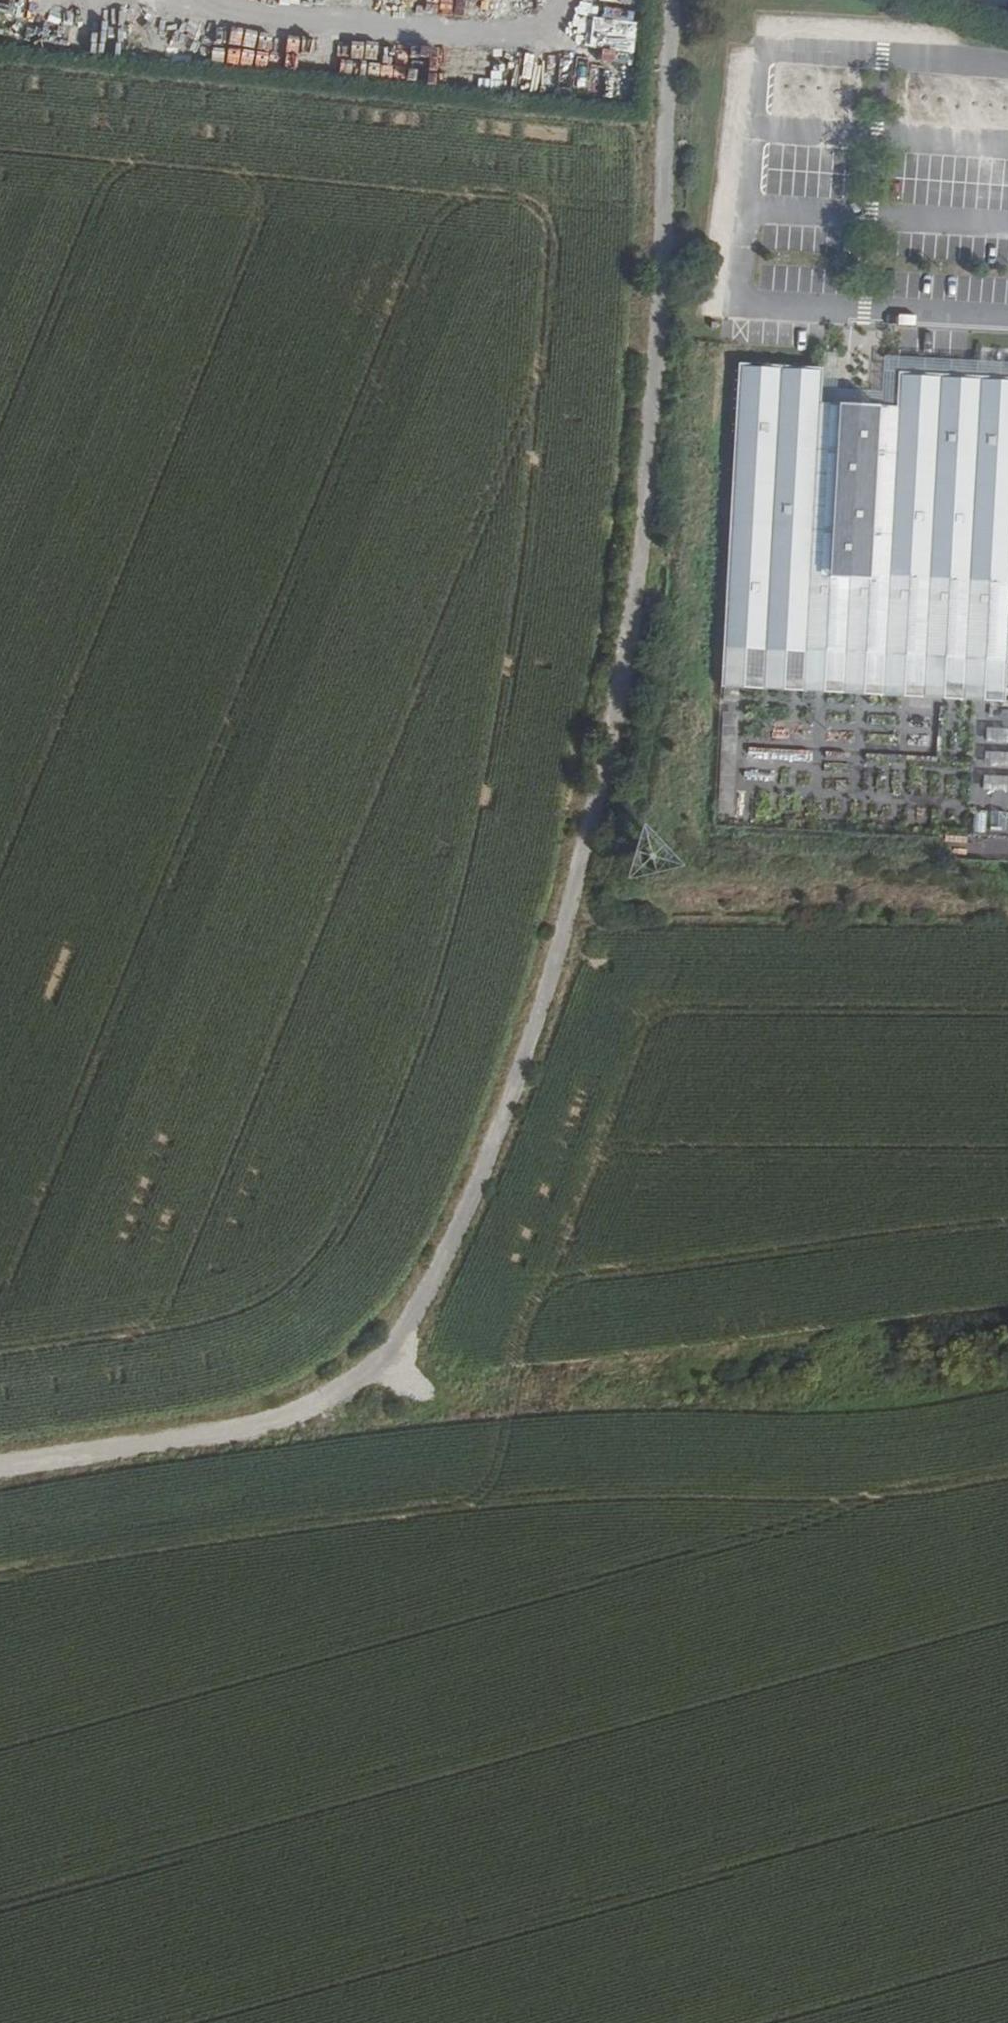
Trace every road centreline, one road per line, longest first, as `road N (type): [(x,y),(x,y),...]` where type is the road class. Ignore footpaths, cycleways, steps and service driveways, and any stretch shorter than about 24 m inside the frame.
road 1 (track): [(0,1468),(203,1435),(350,1395),(397,1338),(442,1261),(552,978),(608,753),(643,564),(671,0)]

